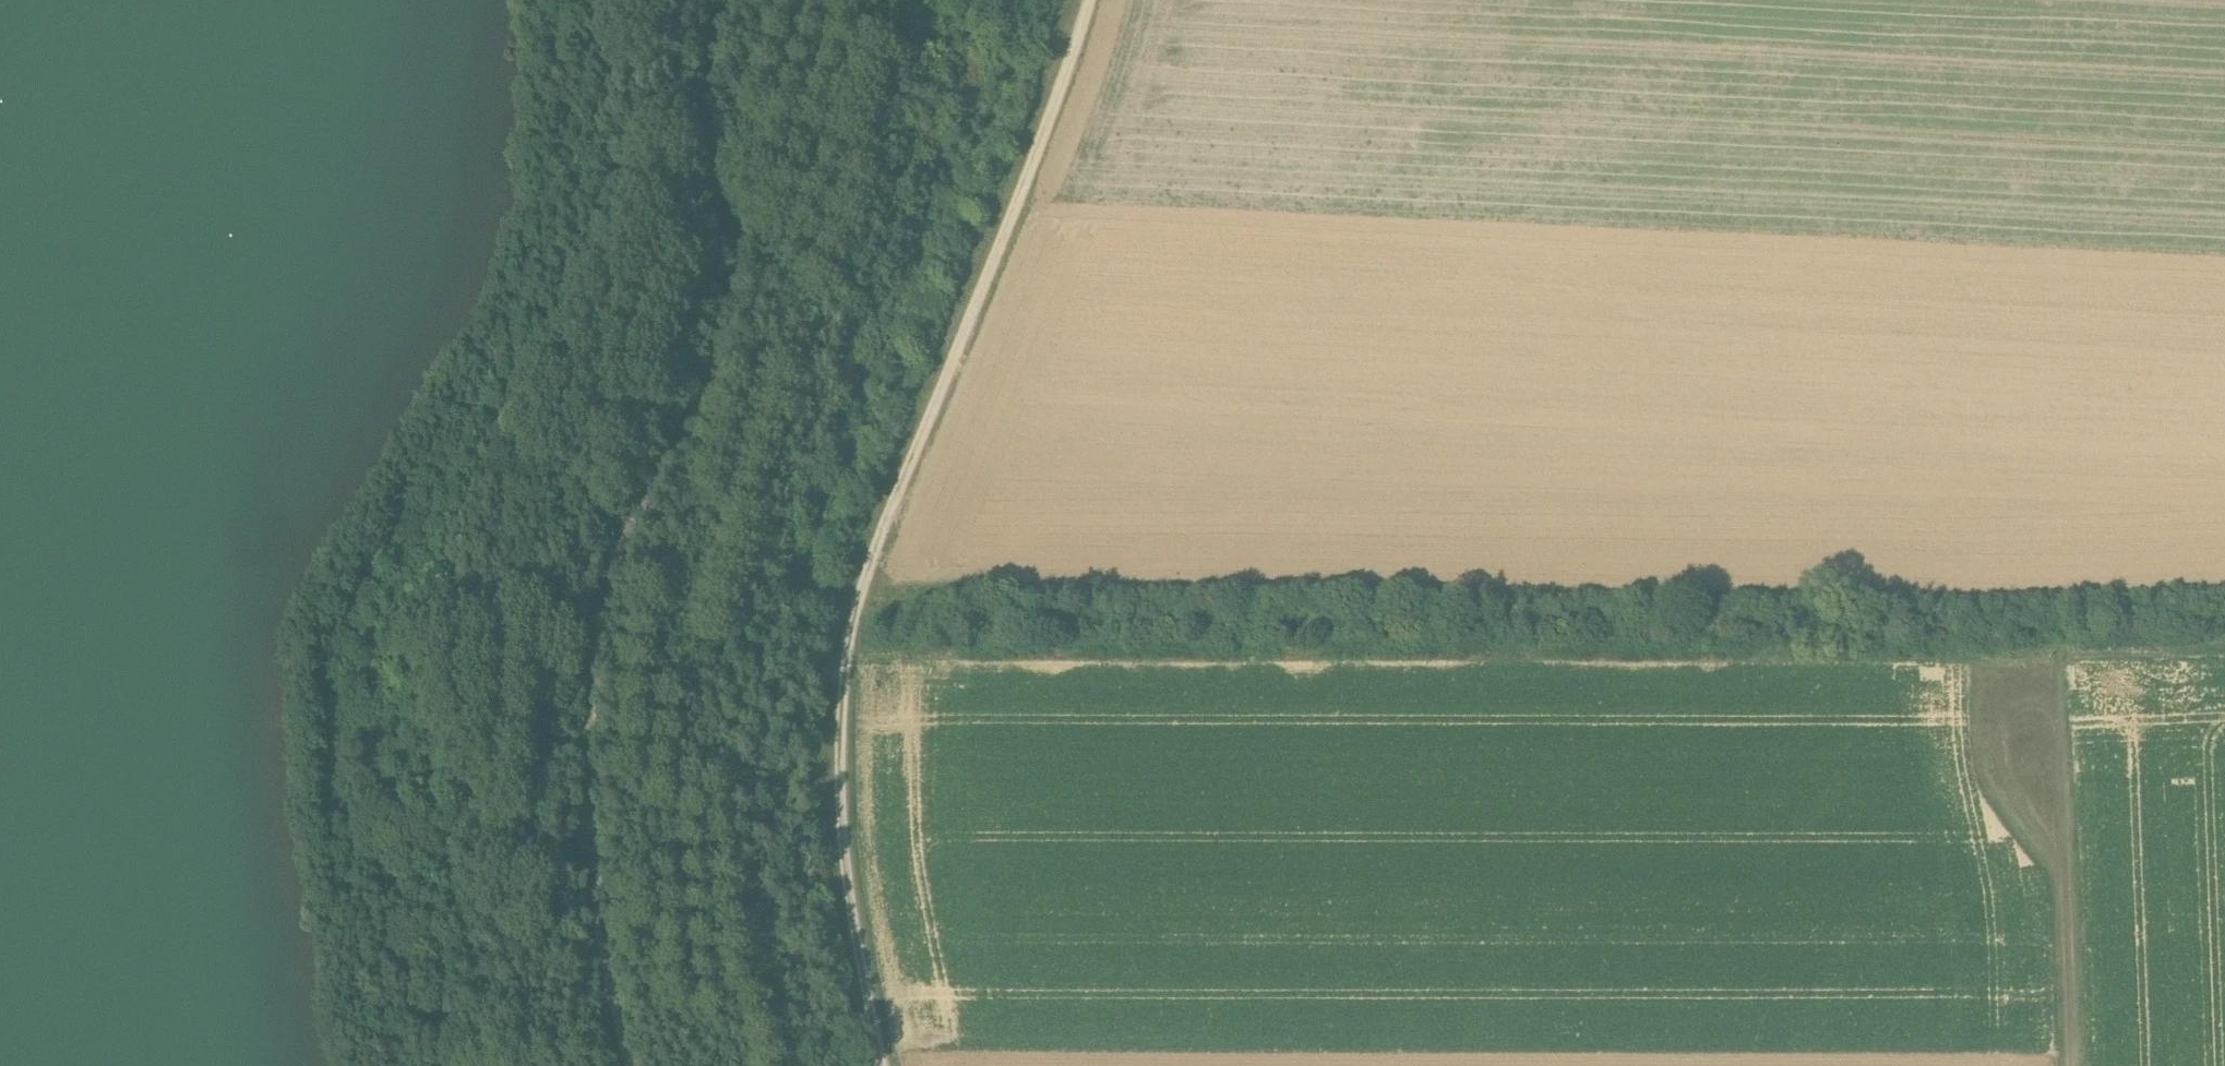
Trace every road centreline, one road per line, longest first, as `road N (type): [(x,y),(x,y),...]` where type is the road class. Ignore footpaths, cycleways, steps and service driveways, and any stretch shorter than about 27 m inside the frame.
road 1 (track): [(885,1065),(846,857),(846,697),(888,530),(1095,0)]
road 2 (track): [(724,0),(708,76),(725,216),(729,295),(722,343),(619,554),(592,704),(599,940),(626,1065)]
road 3 (track): [(2115,1065),(2111,646)]

